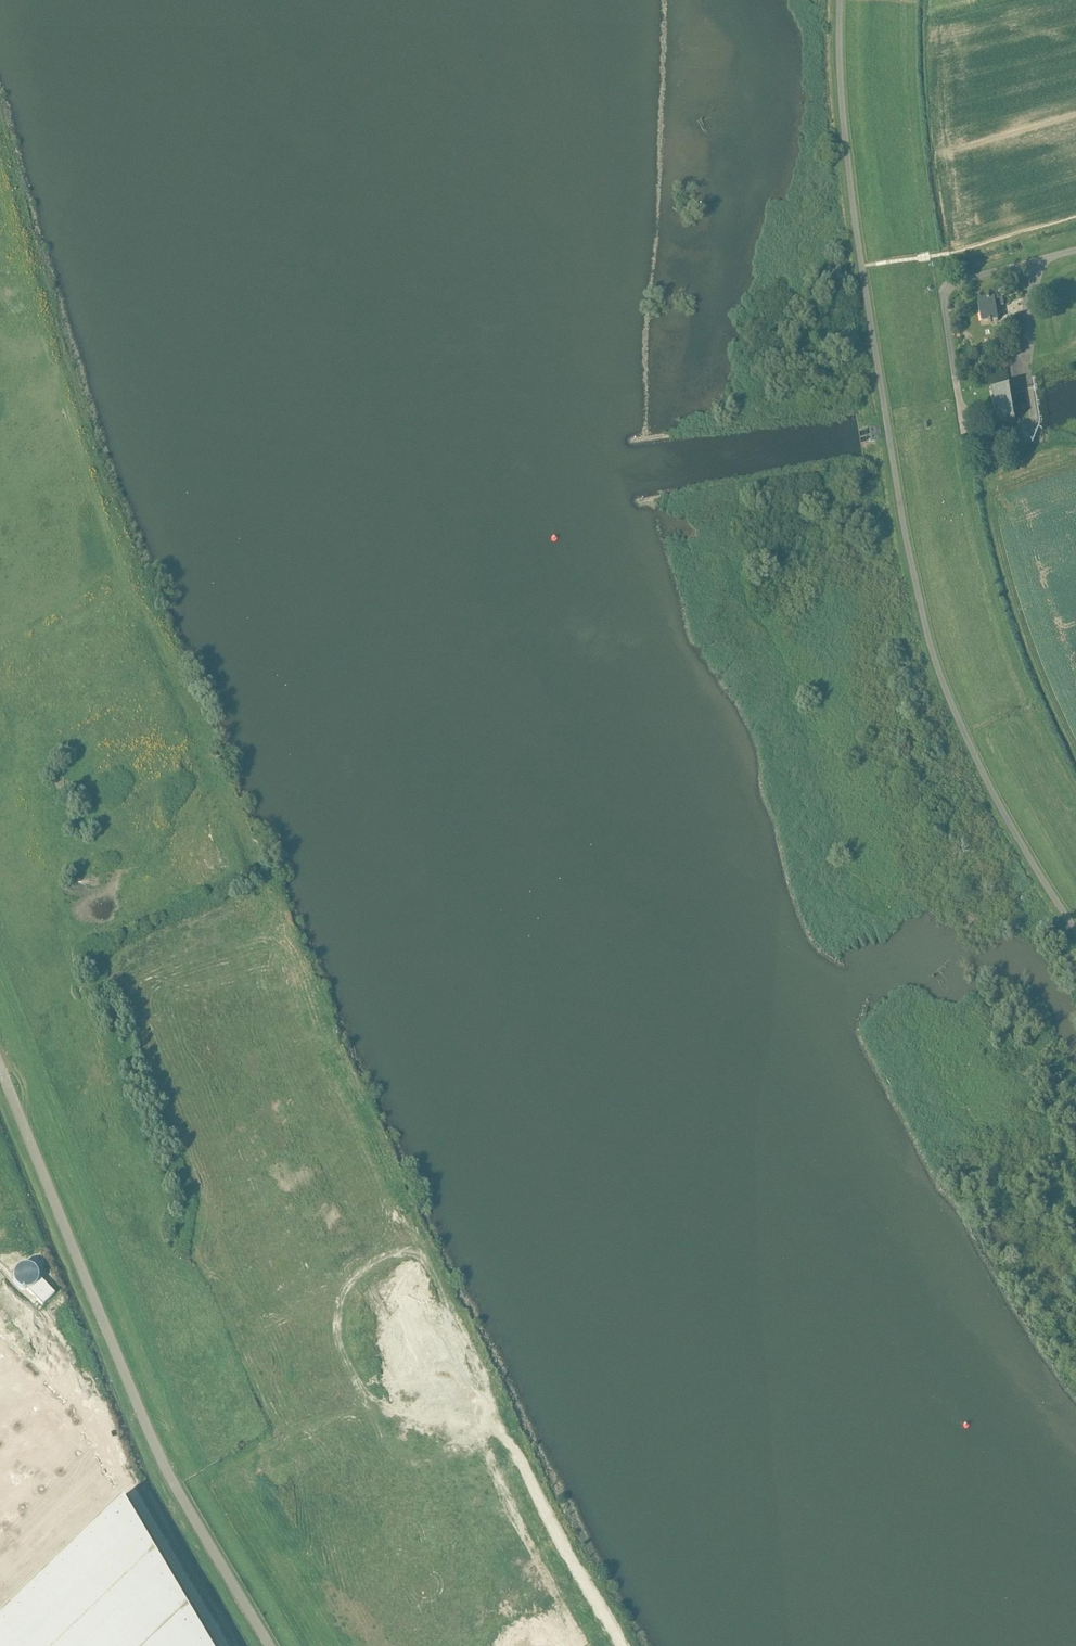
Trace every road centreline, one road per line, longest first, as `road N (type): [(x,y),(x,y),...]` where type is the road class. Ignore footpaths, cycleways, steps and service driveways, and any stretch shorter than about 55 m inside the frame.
road 1 (unclassified): [(270,1645),(153,1442),(0,1070)]
road 2 (unclassified): [(498,1426),(613,1645)]

